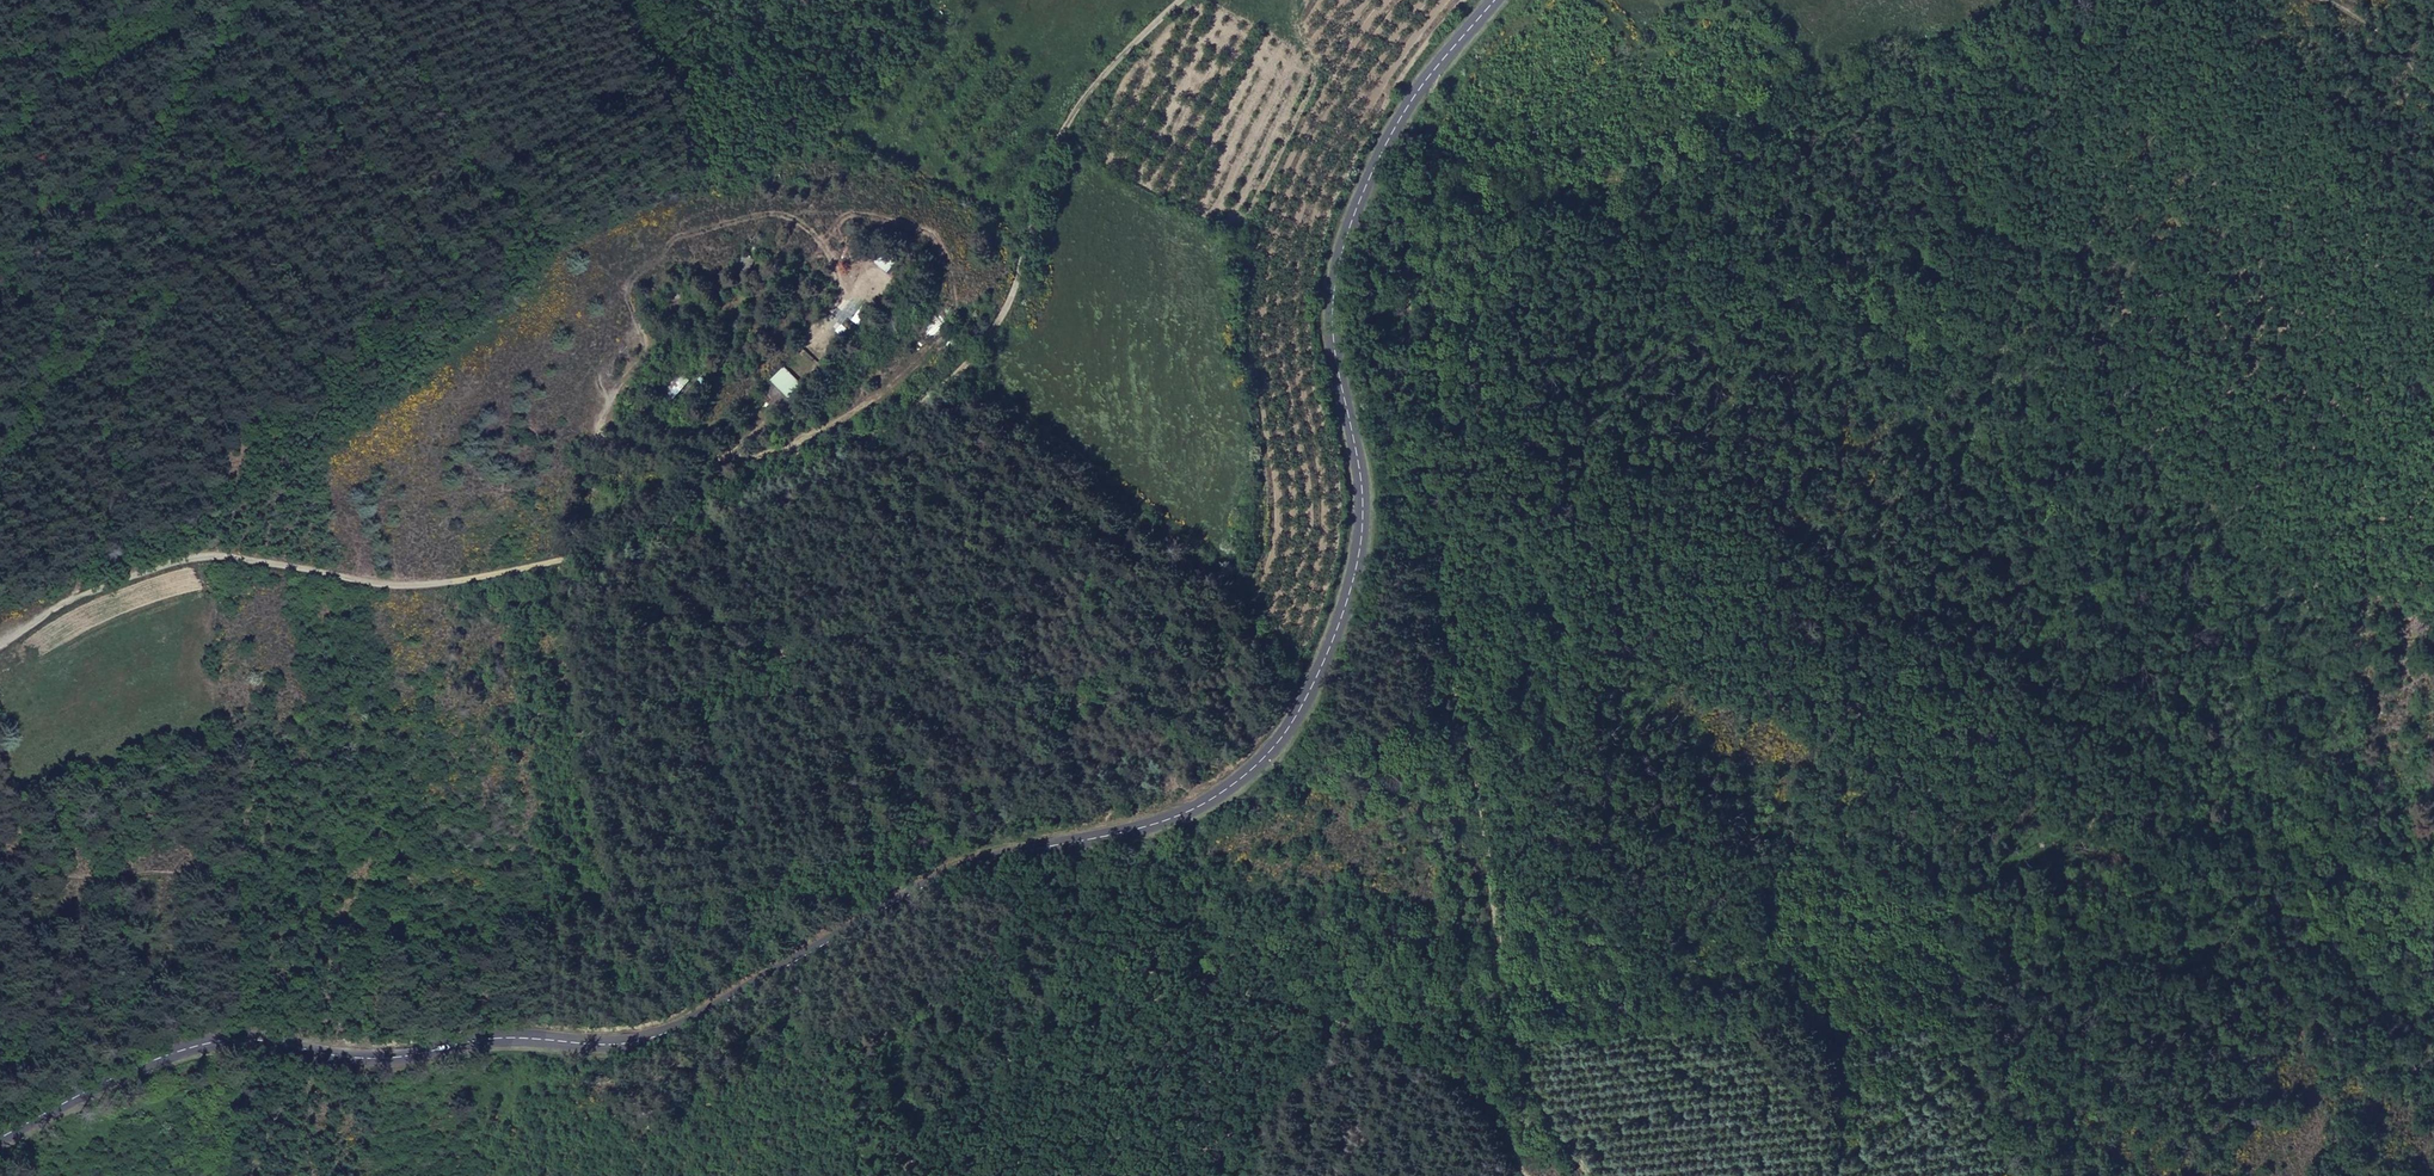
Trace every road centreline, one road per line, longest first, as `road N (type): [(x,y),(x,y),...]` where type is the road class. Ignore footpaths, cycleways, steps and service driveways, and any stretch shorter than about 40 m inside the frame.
road 1 (secondary): [(0,1141),(137,1067),(244,1036),(379,1059),(503,1036),(637,1044),(718,1008),(952,872),(1144,827),(1201,808),(1248,773),(1287,732),(1313,684),(1349,600),(1362,545),(1367,498),(1333,355),(1338,260),(1410,96),(1496,0)]
road 2 (track): [(0,646),(68,601),(201,557),(394,585),(565,558),(737,497),(923,404),(961,371),(1010,302),(1039,189),(1071,116),(1181,0)]
road 3 (track): [(1590,1175),(1563,1140),(1502,988),(1488,866)]
road 4 (track): [(2433,100),(2380,36),(2317,0)]

